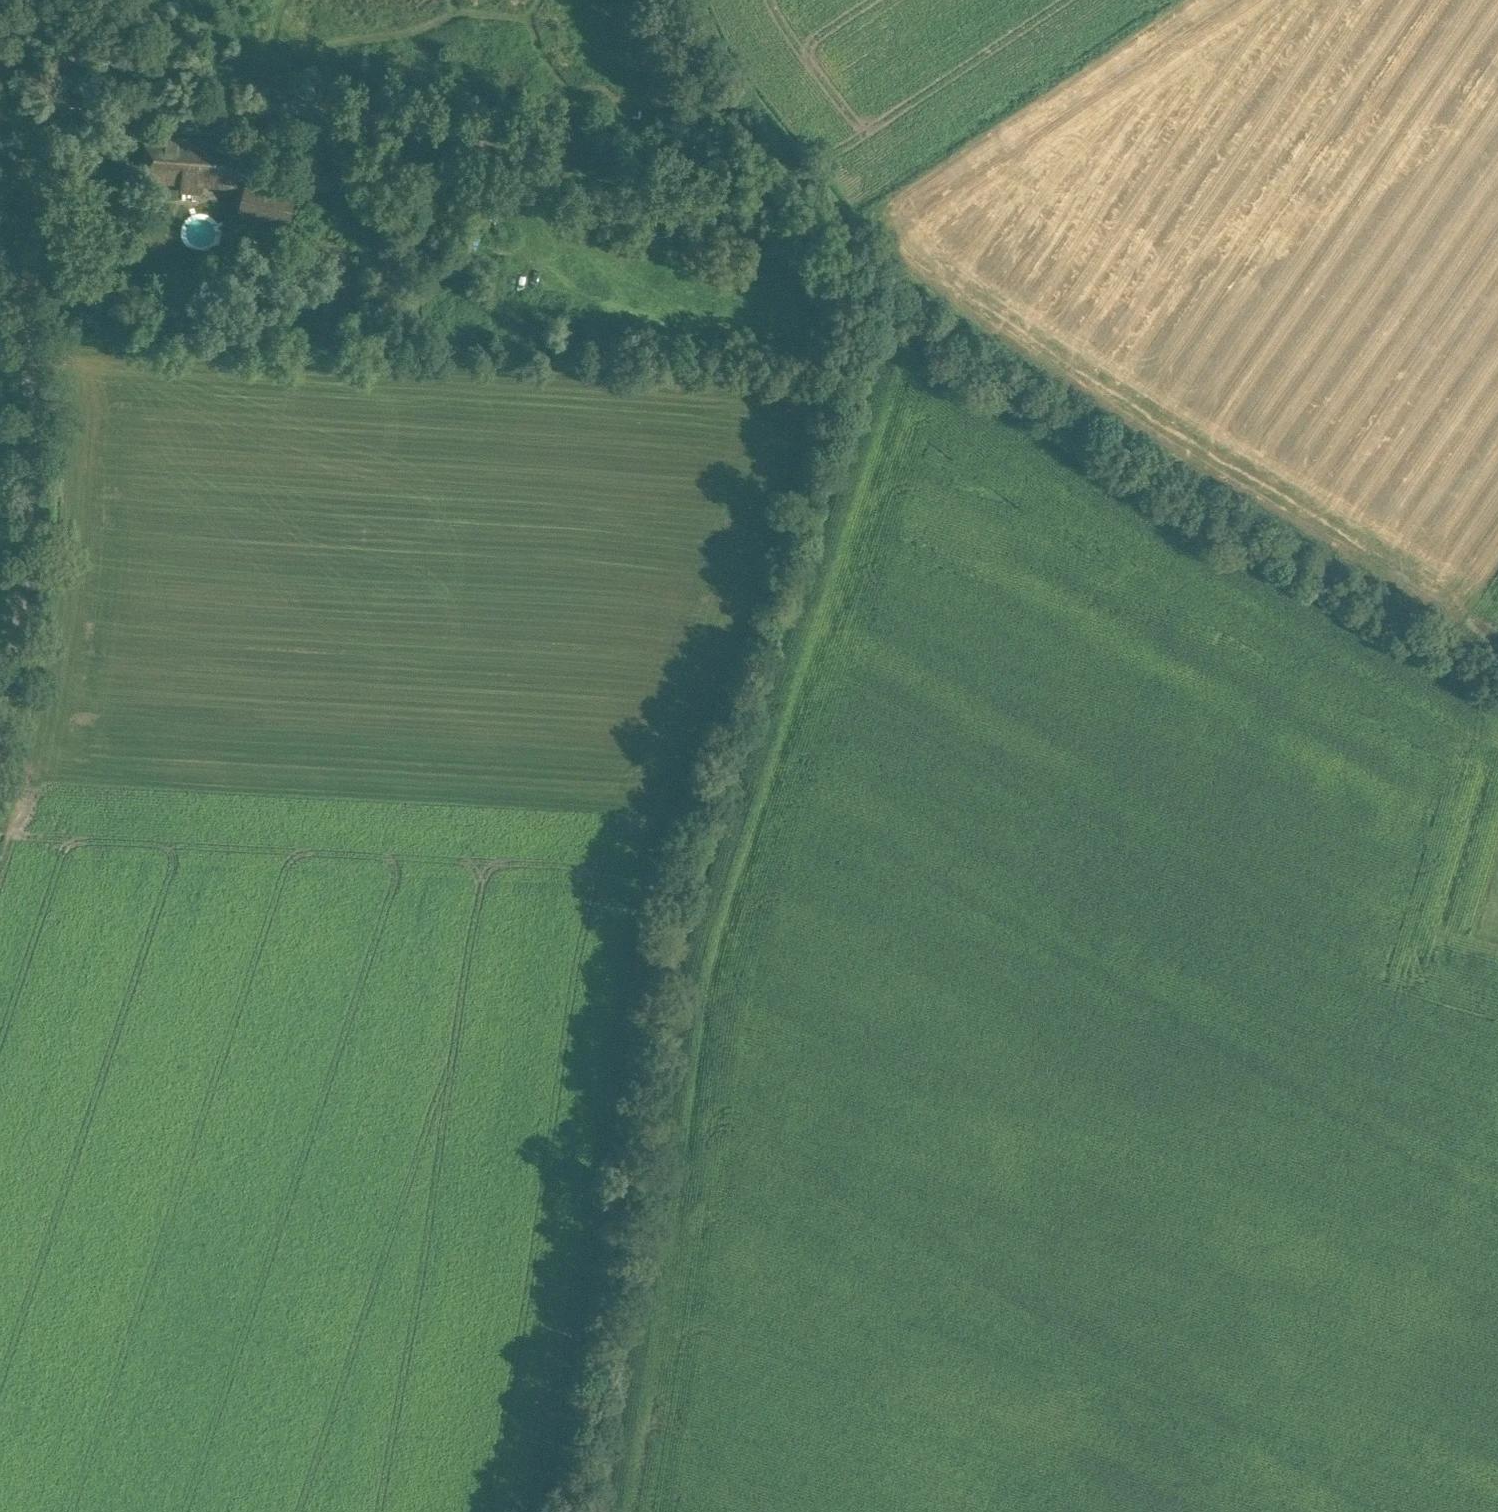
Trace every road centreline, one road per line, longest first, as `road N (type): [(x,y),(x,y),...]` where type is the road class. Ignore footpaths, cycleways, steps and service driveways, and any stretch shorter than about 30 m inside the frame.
road 1 (unclassified): [(0,778),(25,656),(24,238),(0,126)]

